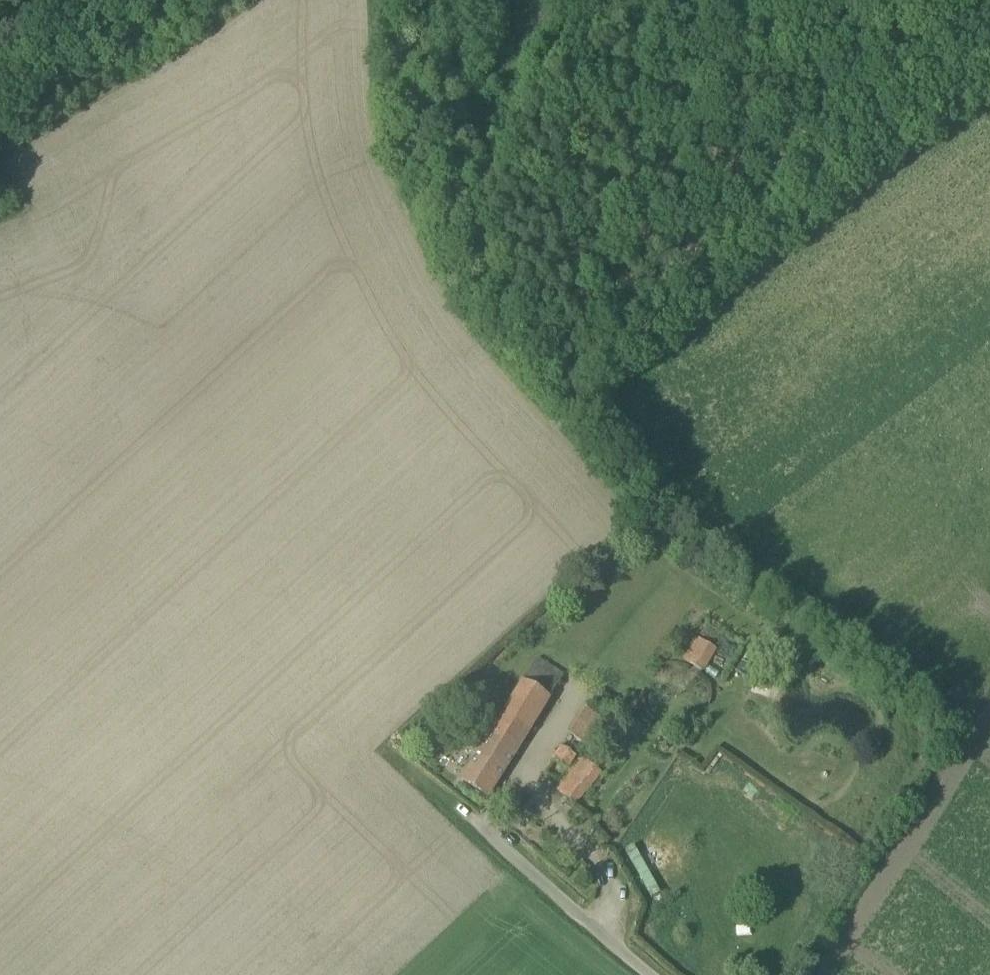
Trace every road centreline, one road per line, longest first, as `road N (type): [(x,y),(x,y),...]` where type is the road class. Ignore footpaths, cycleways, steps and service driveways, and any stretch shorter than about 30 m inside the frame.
road 1 (unclassified): [(672,974),(530,859),(491,815)]

